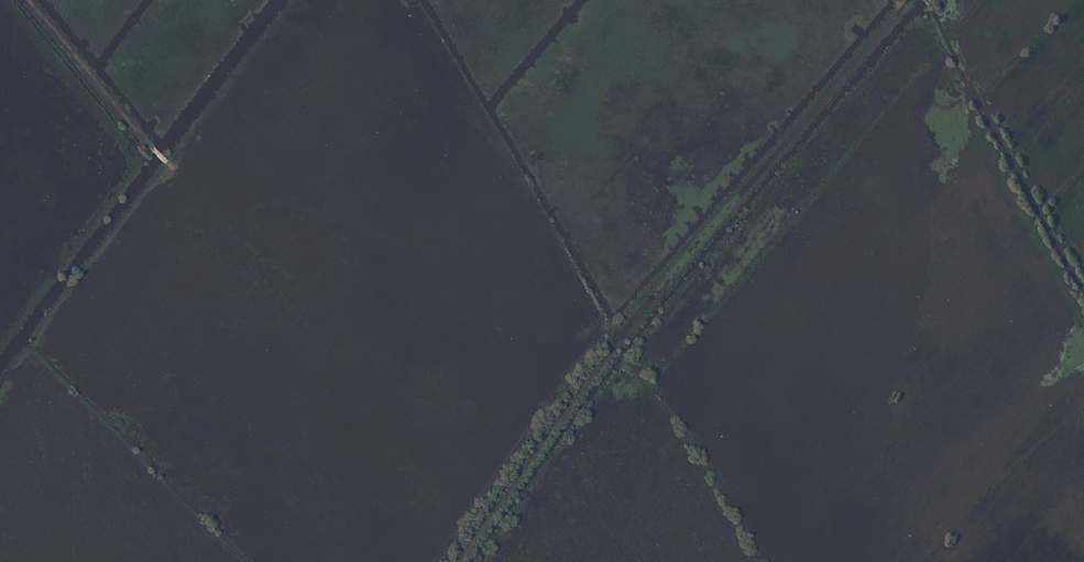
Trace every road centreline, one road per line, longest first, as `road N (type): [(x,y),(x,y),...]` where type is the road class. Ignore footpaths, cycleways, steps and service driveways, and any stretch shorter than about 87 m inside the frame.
road 1 (track): [(920,0),(1083,288)]
road 2 (track): [(32,0),(171,169)]

